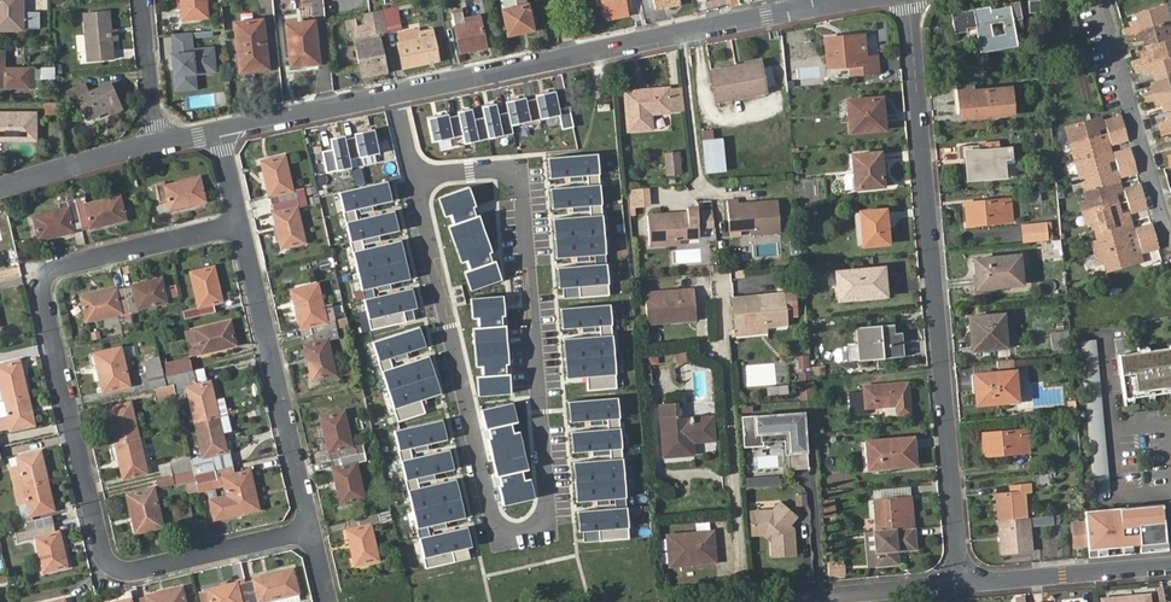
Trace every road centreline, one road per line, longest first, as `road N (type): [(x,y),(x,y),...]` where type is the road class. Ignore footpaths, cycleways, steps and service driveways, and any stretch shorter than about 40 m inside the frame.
road 1 (residential): [(414,175),(494,521),(503,536),(516,537),(536,534),(546,518),(521,182),(505,170),(470,172)]
road 2 (residential): [(313,529),(125,573),(105,563),(41,287),(56,266),(237,221)]
road 3 (residential): [(959,580),(909,0)]
road 4 (residential): [(393,95),(801,9)]
road 5 (residential): [(237,221),(313,529)]
road 6 (residential): [(1170,239),(1100,0)]
road 7 (residential): [(1170,565),(959,580)]
road 8 (residential): [(218,132),(393,95)]
road 9 (residential): [(0,188),(156,144)]
road 10 (residential): [(959,580),(810,598)]
road 11 (residential): [(156,144),(144,0)]

